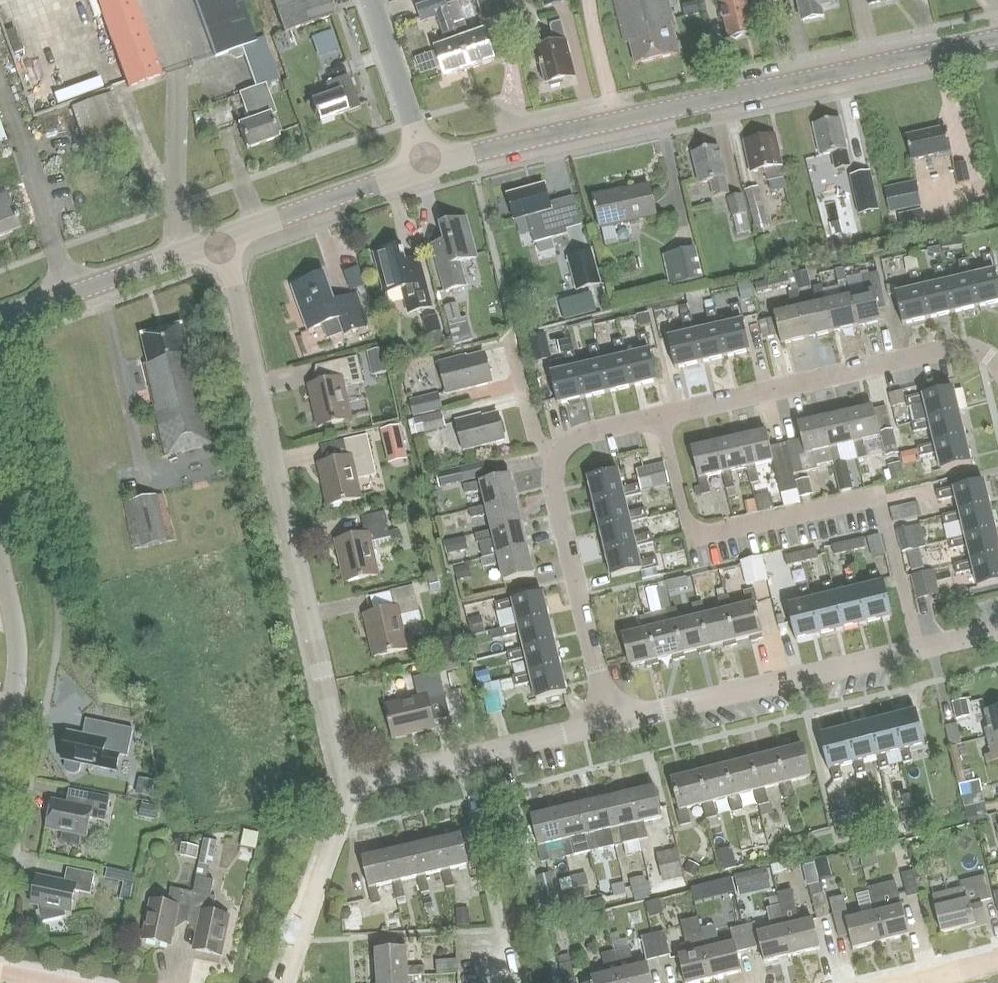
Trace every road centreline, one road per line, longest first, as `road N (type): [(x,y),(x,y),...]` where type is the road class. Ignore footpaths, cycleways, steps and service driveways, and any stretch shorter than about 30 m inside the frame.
road 1 (residential): [(610,722),(556,492),(561,454),(577,437),(947,352),(979,356),(997,369)]
road 2 (tertiary): [(428,165),(997,39)]
road 3 (residential): [(345,784),(226,239)]
road 4 (residential): [(610,722),(997,627)]
road 5 (residential): [(345,784),(610,722)]
road 6 (tertiary): [(0,322),(226,239)]
road 7 (tertiary): [(226,239),(428,165)]
road 8 (residential): [(284,982),(340,831),(345,784)]
road 9 (residential): [(0,753),(17,660),(0,567)]
road 10 (unclassified): [(428,165),(371,0)]

